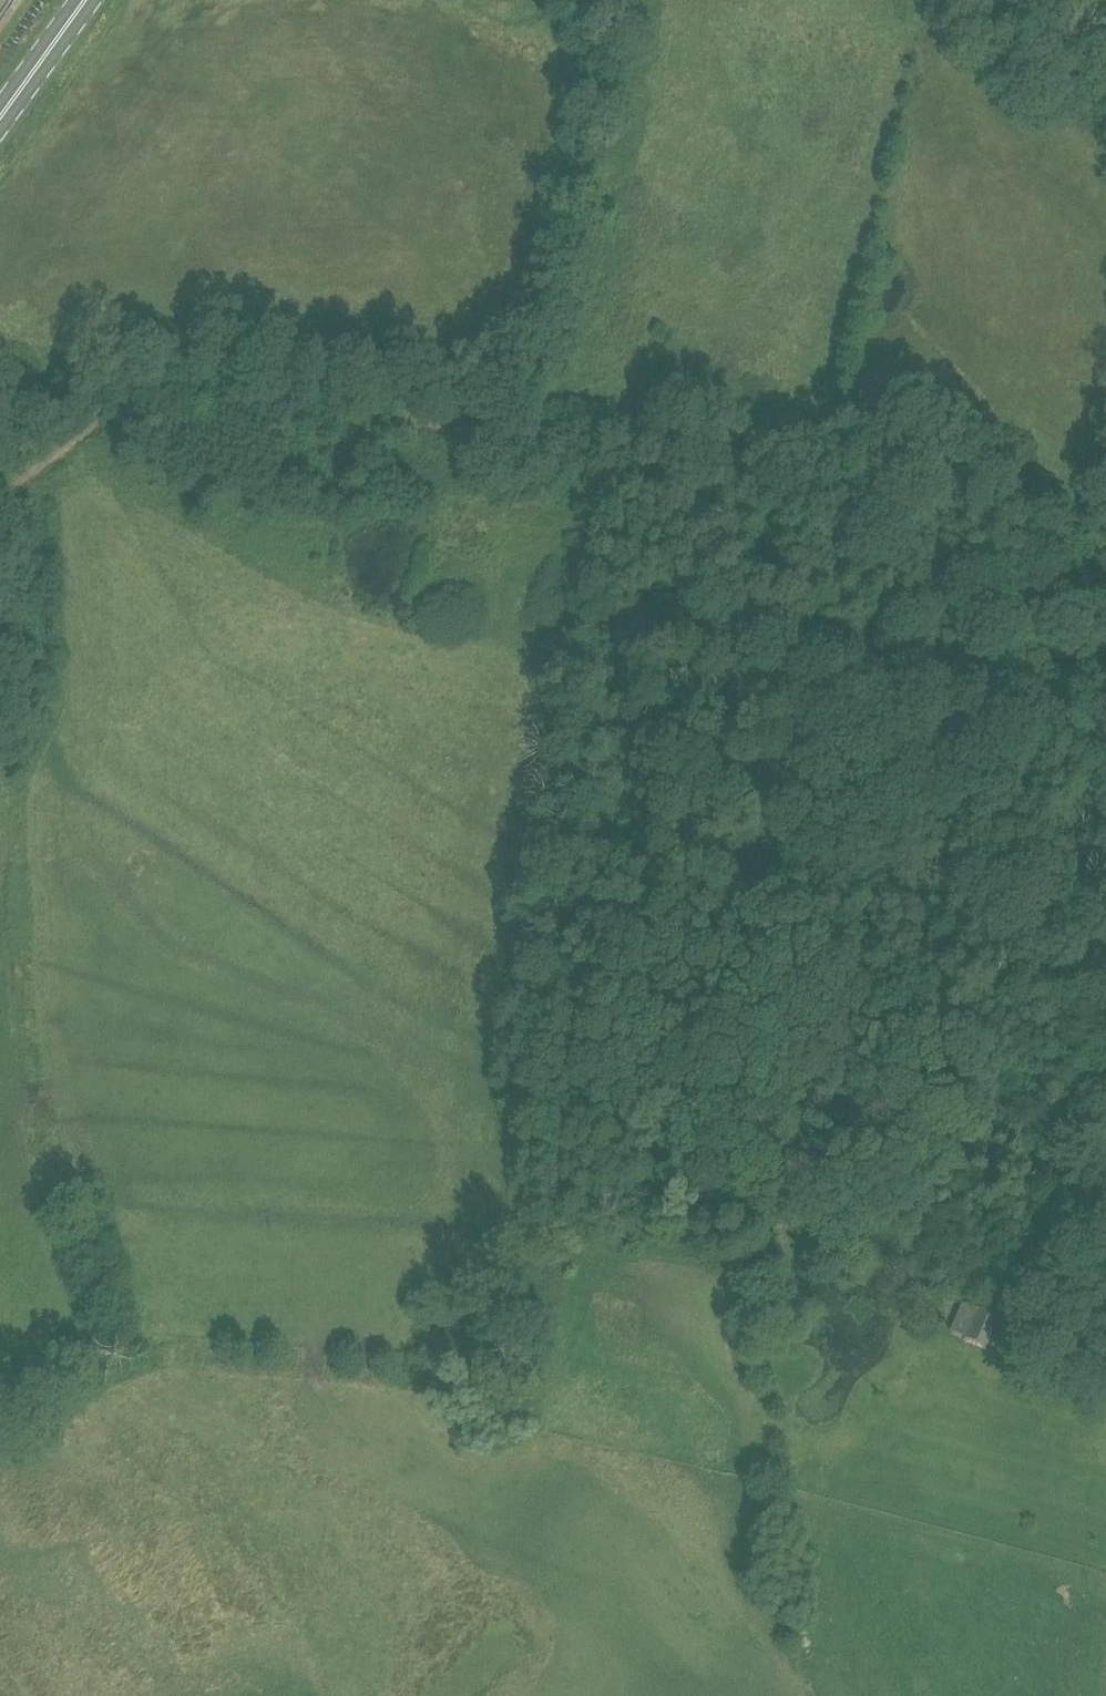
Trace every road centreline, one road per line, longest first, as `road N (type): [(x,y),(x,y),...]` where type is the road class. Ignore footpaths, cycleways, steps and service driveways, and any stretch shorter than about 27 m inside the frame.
road 1 (primary): [(0,122),(89,0)]

